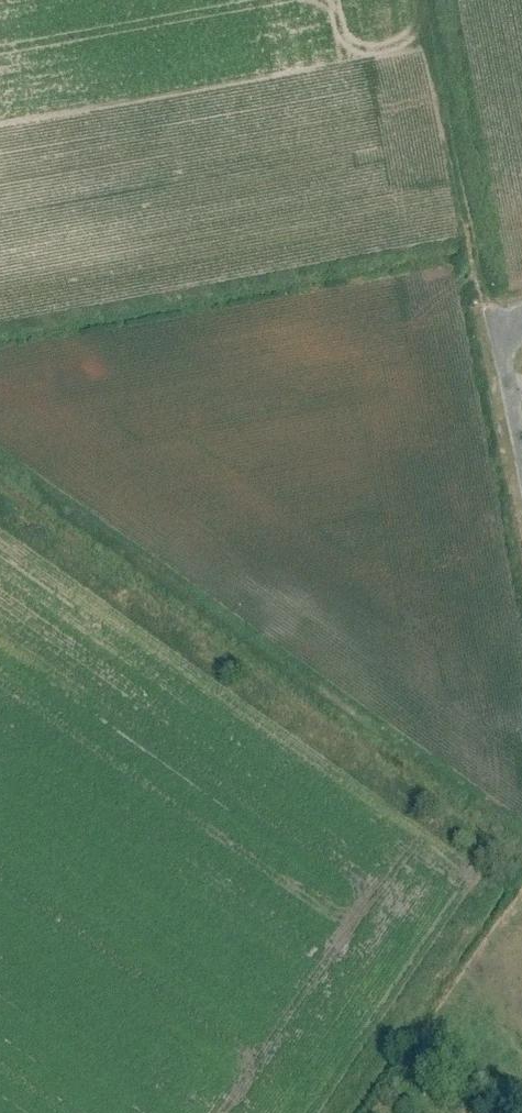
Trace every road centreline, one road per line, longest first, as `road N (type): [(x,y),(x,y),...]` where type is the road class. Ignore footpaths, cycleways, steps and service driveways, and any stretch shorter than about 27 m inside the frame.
road 1 (track): [(505,309),(437,0)]
road 2 (residential): [(505,309),(502,349),(521,453)]

